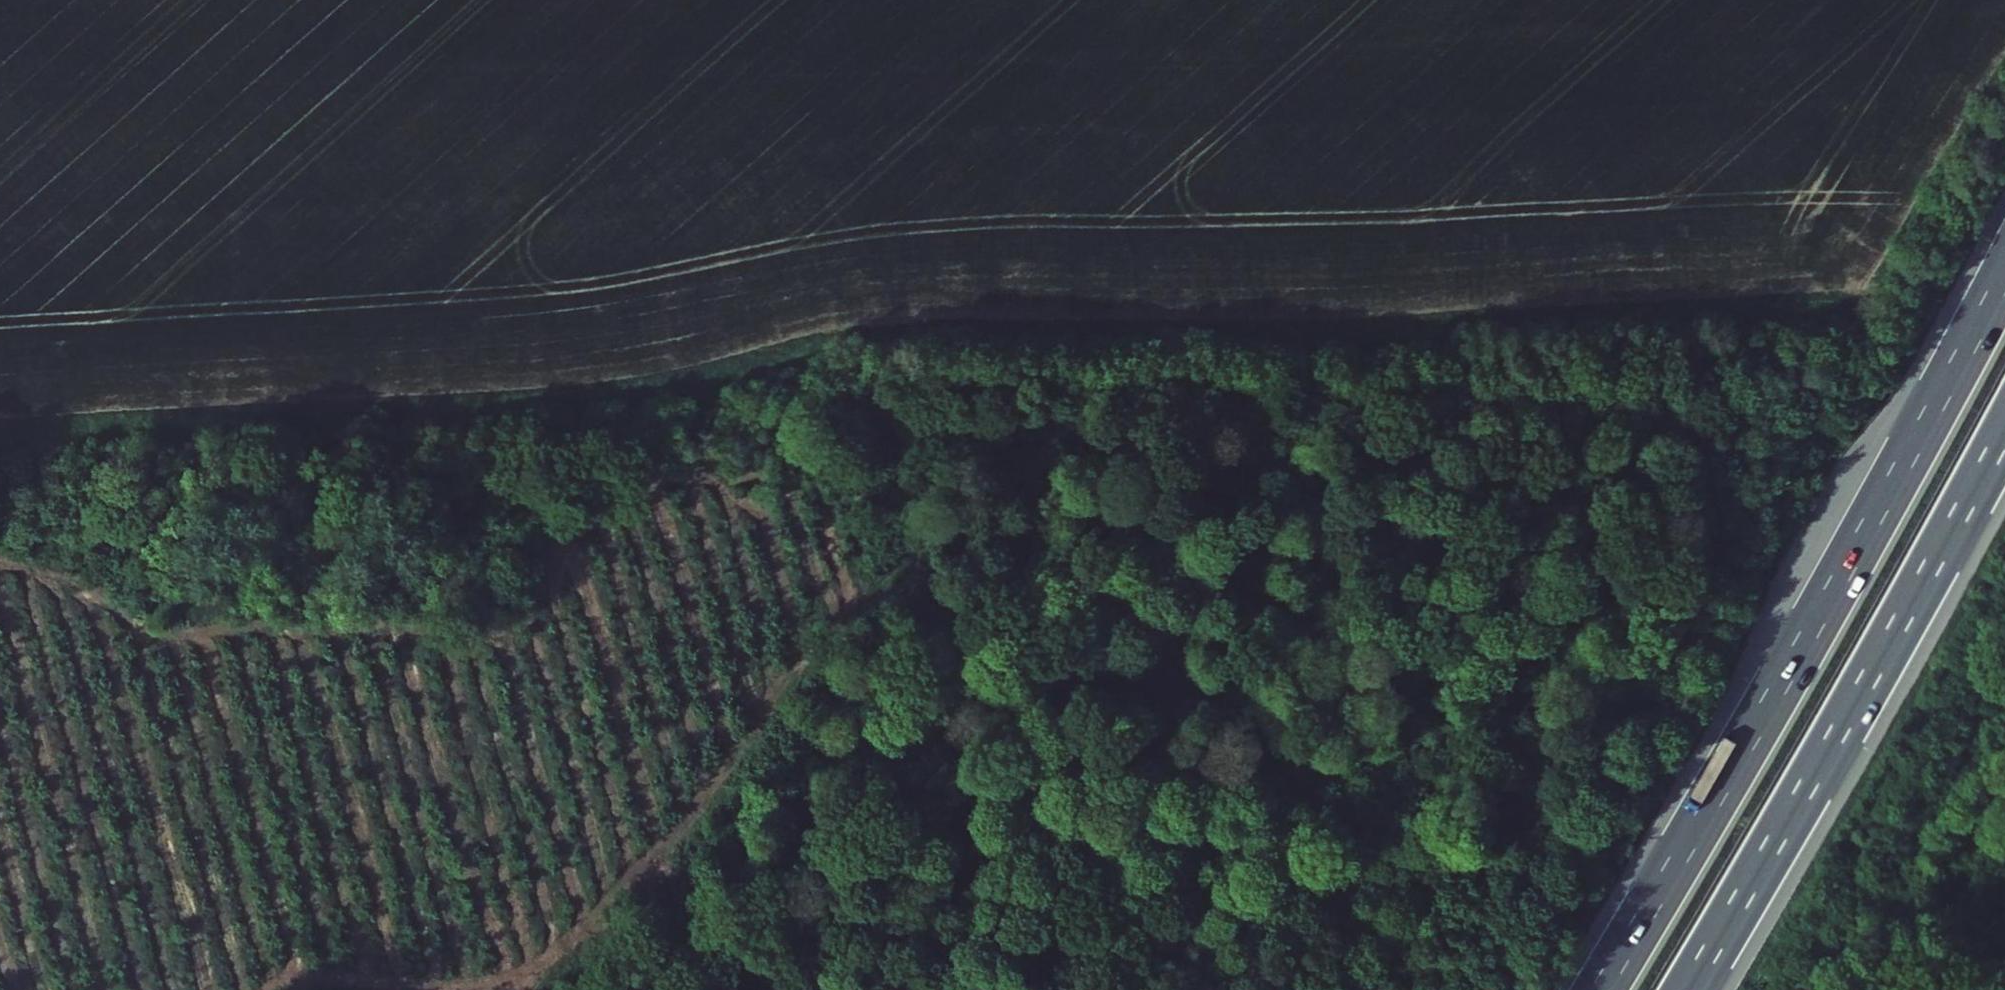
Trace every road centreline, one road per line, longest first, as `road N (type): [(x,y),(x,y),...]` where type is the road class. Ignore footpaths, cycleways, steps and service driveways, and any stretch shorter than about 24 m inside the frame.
road 1 (motorway): [(2004,276),(1900,473),(1600,989)]
road 2 (motorway): [(1689,989),(2004,431)]

